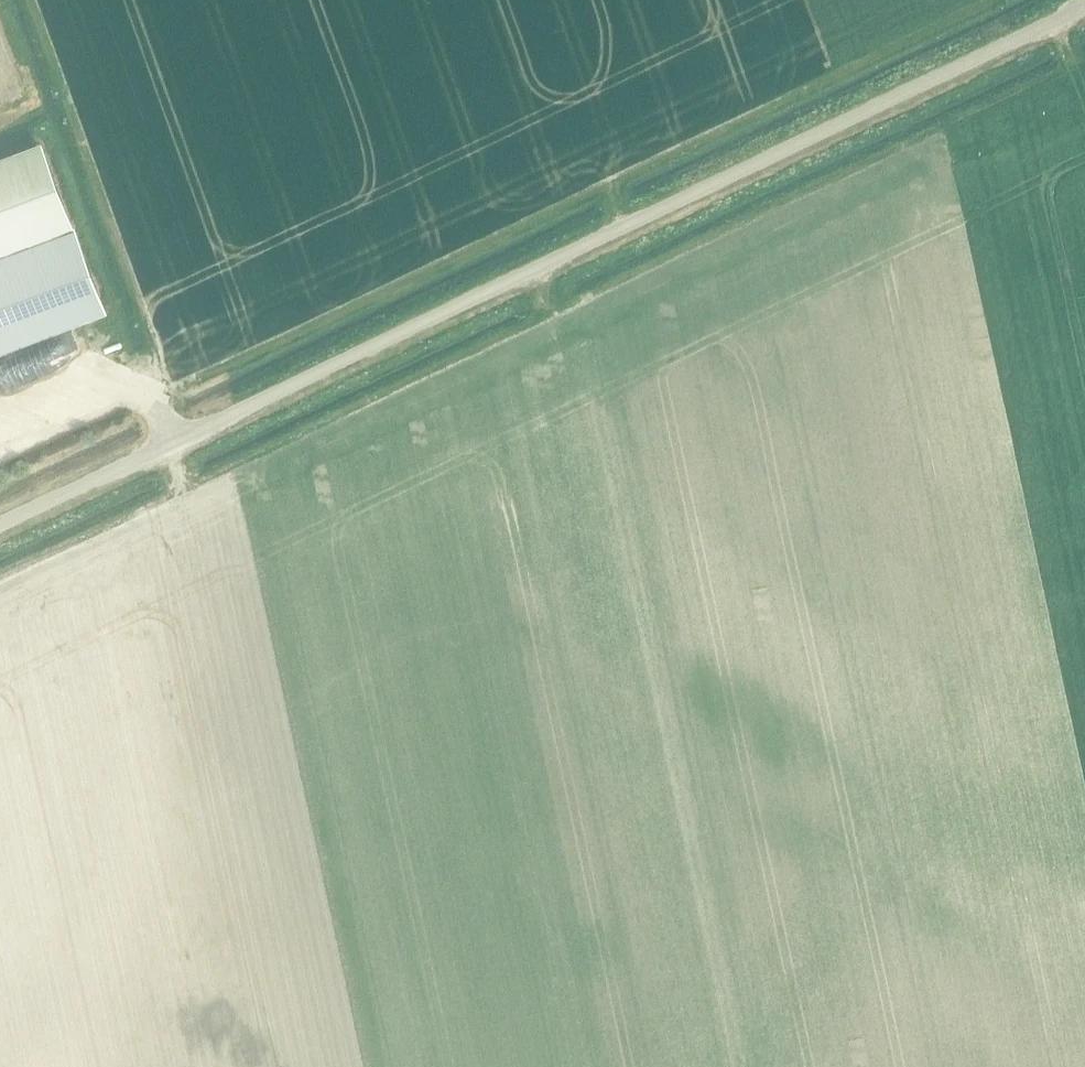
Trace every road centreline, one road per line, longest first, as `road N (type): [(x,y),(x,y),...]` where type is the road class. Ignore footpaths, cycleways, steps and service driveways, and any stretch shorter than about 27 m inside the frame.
road 1 (unclassified): [(0,526),(1084,14)]

